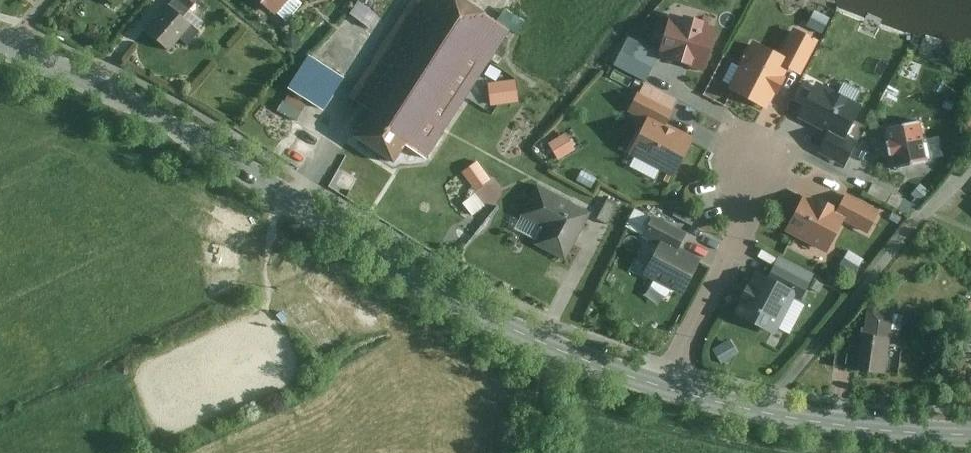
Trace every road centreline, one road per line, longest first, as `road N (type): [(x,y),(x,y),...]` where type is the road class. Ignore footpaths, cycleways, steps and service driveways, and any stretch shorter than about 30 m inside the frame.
road 1 (tertiary): [(659,386),(486,318),(151,114),(6,48)]
road 2 (tertiary): [(970,435),(797,419),(659,386)]
road 3 (residential): [(659,386),(734,232),(744,165)]

